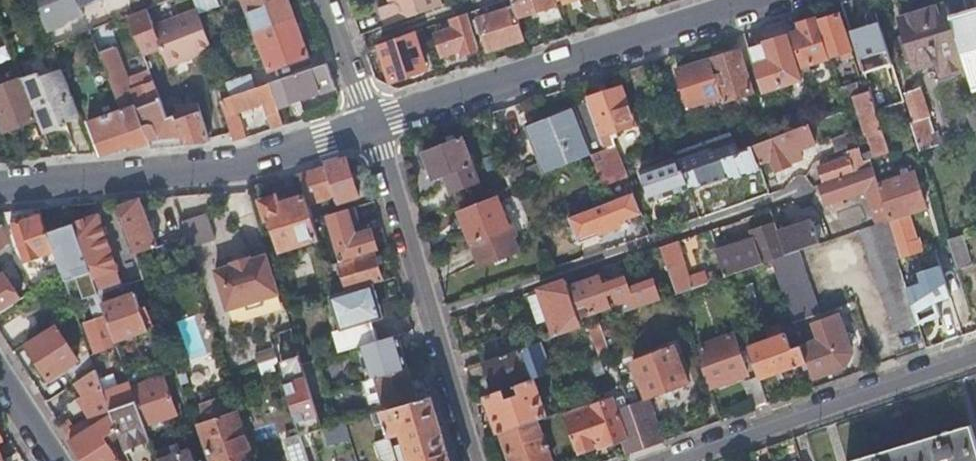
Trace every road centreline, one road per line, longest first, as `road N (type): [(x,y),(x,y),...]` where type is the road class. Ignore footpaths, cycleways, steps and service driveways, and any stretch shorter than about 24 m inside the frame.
road 1 (residential): [(369,124),(759,0)]
road 2 (residential): [(799,191),(429,317)]
road 3 (residential): [(0,187),(242,166),(369,124)]
road 4 (residential): [(975,353),(666,460)]
road 5 (residential): [(369,124),(429,317)]
road 6 (residential): [(429,317),(472,460)]
road 7 (residential): [(325,0),(369,124)]

